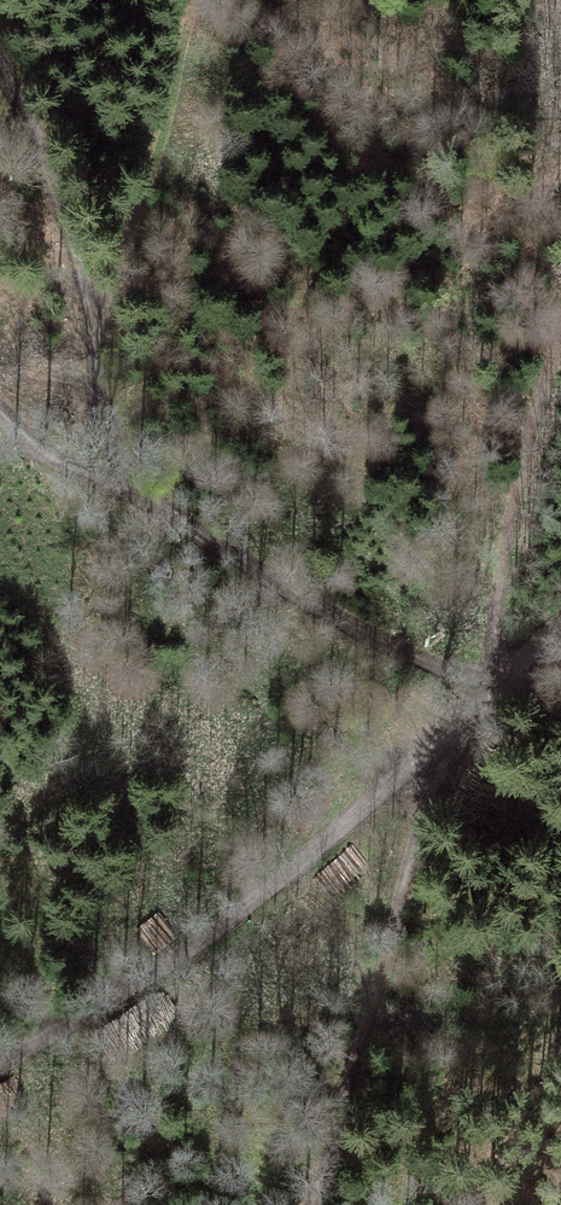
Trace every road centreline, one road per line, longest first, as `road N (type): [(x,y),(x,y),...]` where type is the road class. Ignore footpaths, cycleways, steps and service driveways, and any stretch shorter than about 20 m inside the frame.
road 1 (track): [(319,1204),(411,861),(412,770),(476,676)]
road 2 (track): [(0,393),(197,529),(360,628),(476,676)]
road 3 (track): [(0,1062),(116,1005),(412,770)]
road 4 (track): [(0,63),(58,178),(97,332),(98,383),(133,486)]
road 5 (track): [(97,332),(191,0)]

